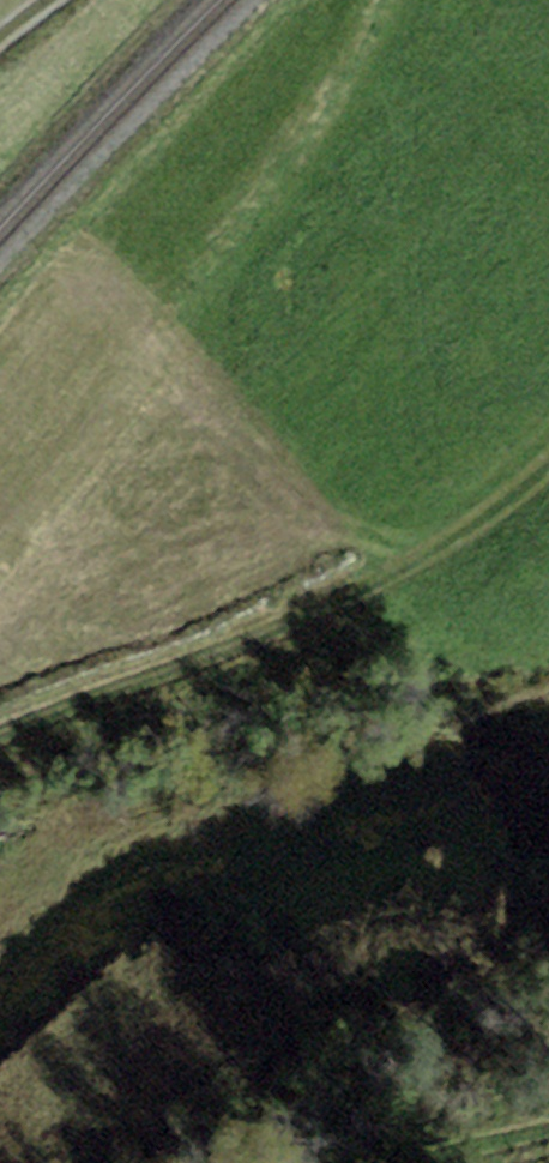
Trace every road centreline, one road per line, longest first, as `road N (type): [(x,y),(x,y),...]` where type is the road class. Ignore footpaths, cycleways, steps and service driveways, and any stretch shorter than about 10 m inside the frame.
road 1 (track): [(548,465),(406,571),(0,731)]

